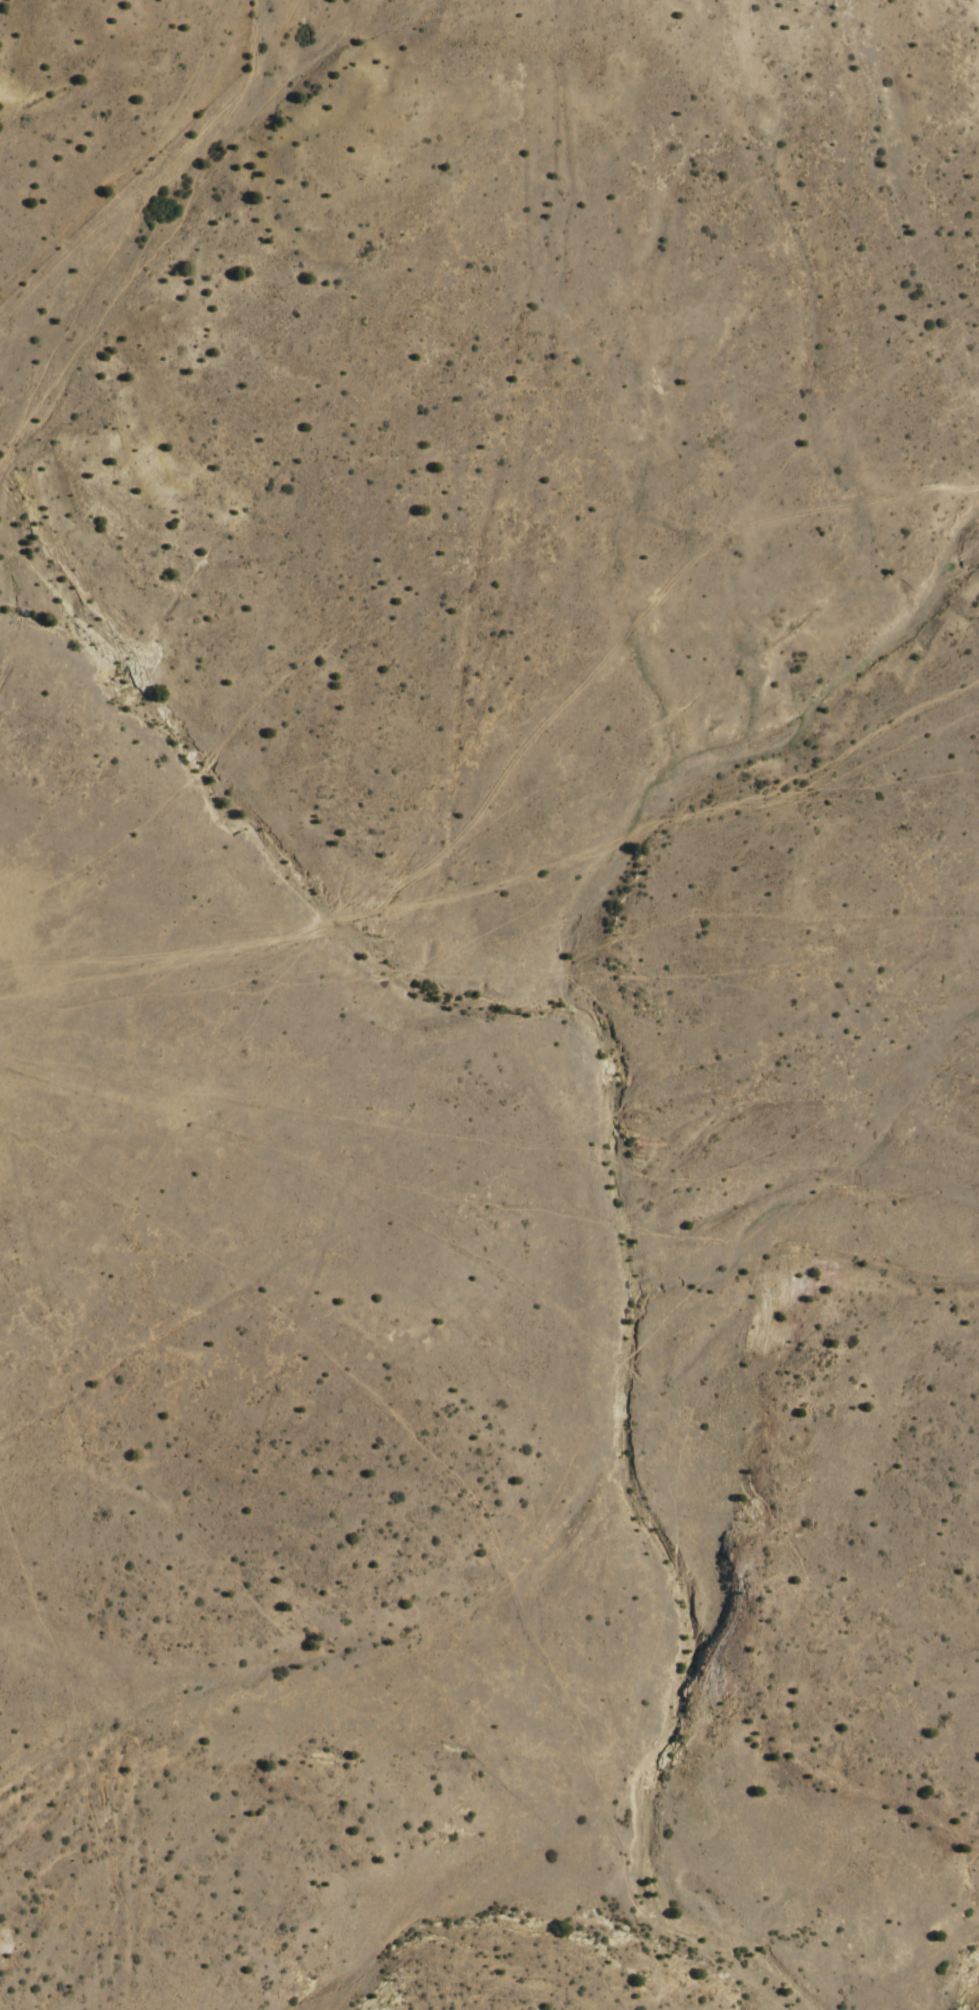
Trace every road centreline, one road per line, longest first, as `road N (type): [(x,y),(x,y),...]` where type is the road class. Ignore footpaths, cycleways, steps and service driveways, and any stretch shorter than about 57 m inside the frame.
road 1 (track): [(978,1309),(850,1286),(779,1310),(718,1358),(642,1442),(581,1526),(547,1605),(496,1683),(399,1739),(291,1783),(0,1861)]
road 2 (residential): [(978,523),(861,491),(637,550),(558,542),(392,561),(127,497),(64,407)]
road 3 (residential): [(0,450),(64,407),(385,0)]

